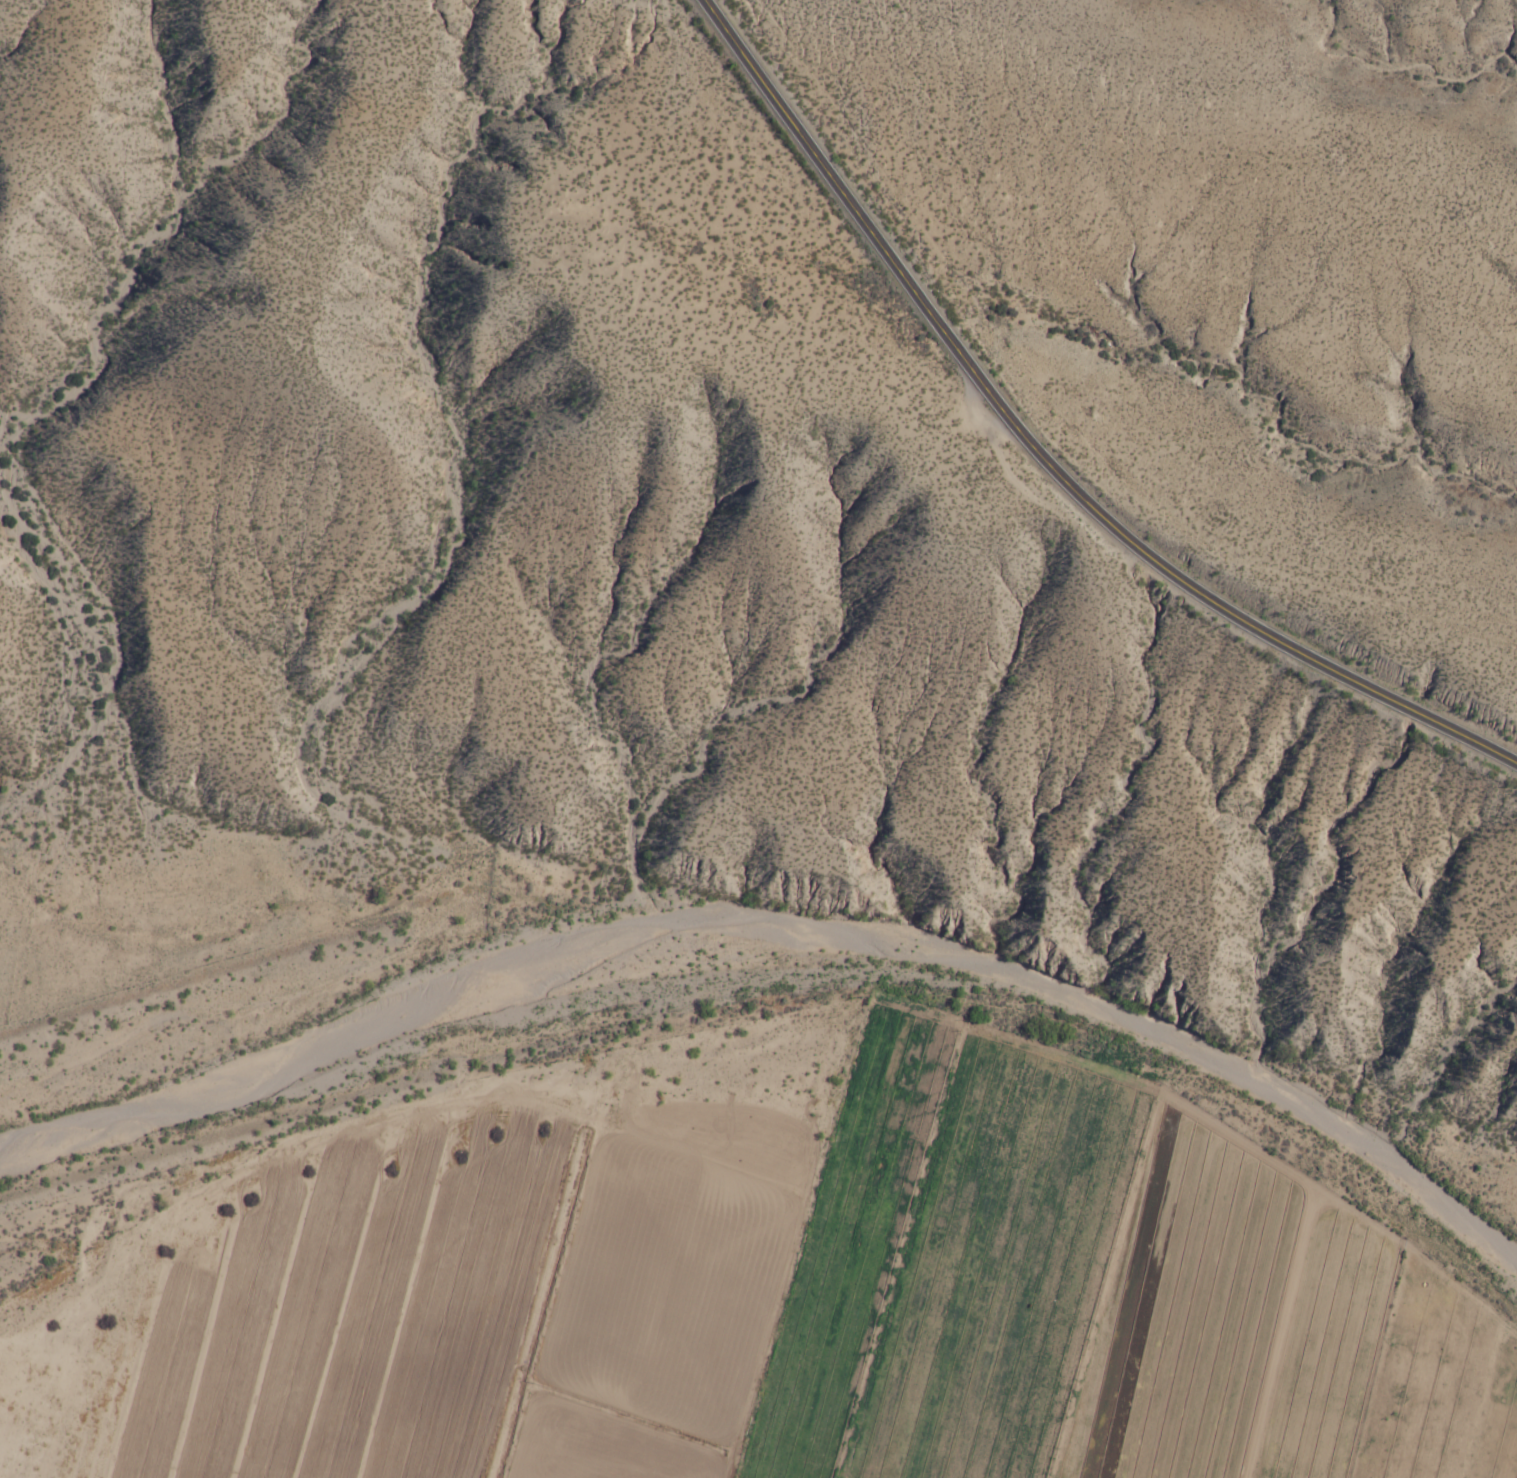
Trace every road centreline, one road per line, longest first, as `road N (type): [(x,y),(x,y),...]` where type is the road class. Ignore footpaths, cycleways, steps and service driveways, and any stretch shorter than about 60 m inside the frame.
road 1 (secondary): [(1516,766),(1232,616),(1083,505),(987,396),(702,0)]

